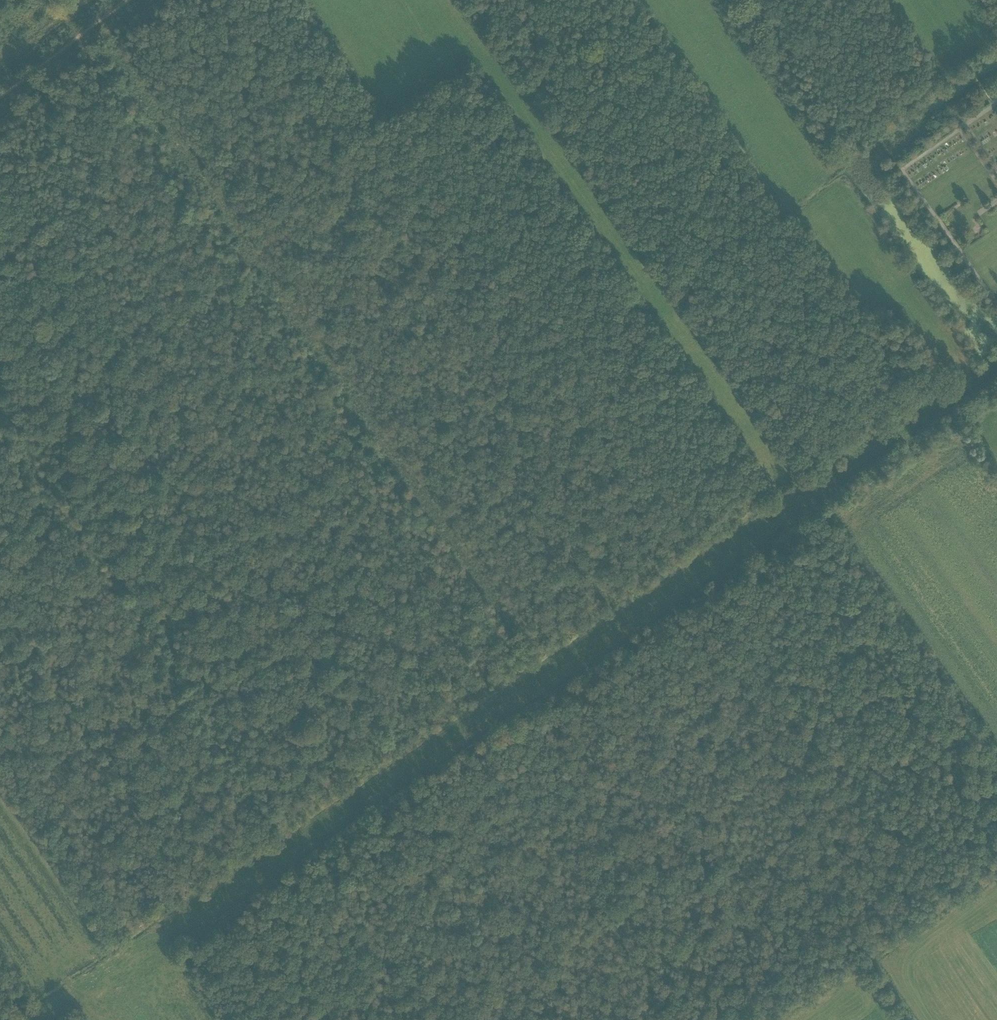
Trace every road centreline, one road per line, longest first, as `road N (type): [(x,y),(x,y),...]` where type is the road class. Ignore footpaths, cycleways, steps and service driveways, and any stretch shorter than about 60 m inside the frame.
road 1 (track): [(810,499),(47,1019)]
road 2 (track): [(996,371),(810,499)]
road 3 (track): [(149,0),(0,112)]
road 4 (track): [(0,96),(128,0)]

